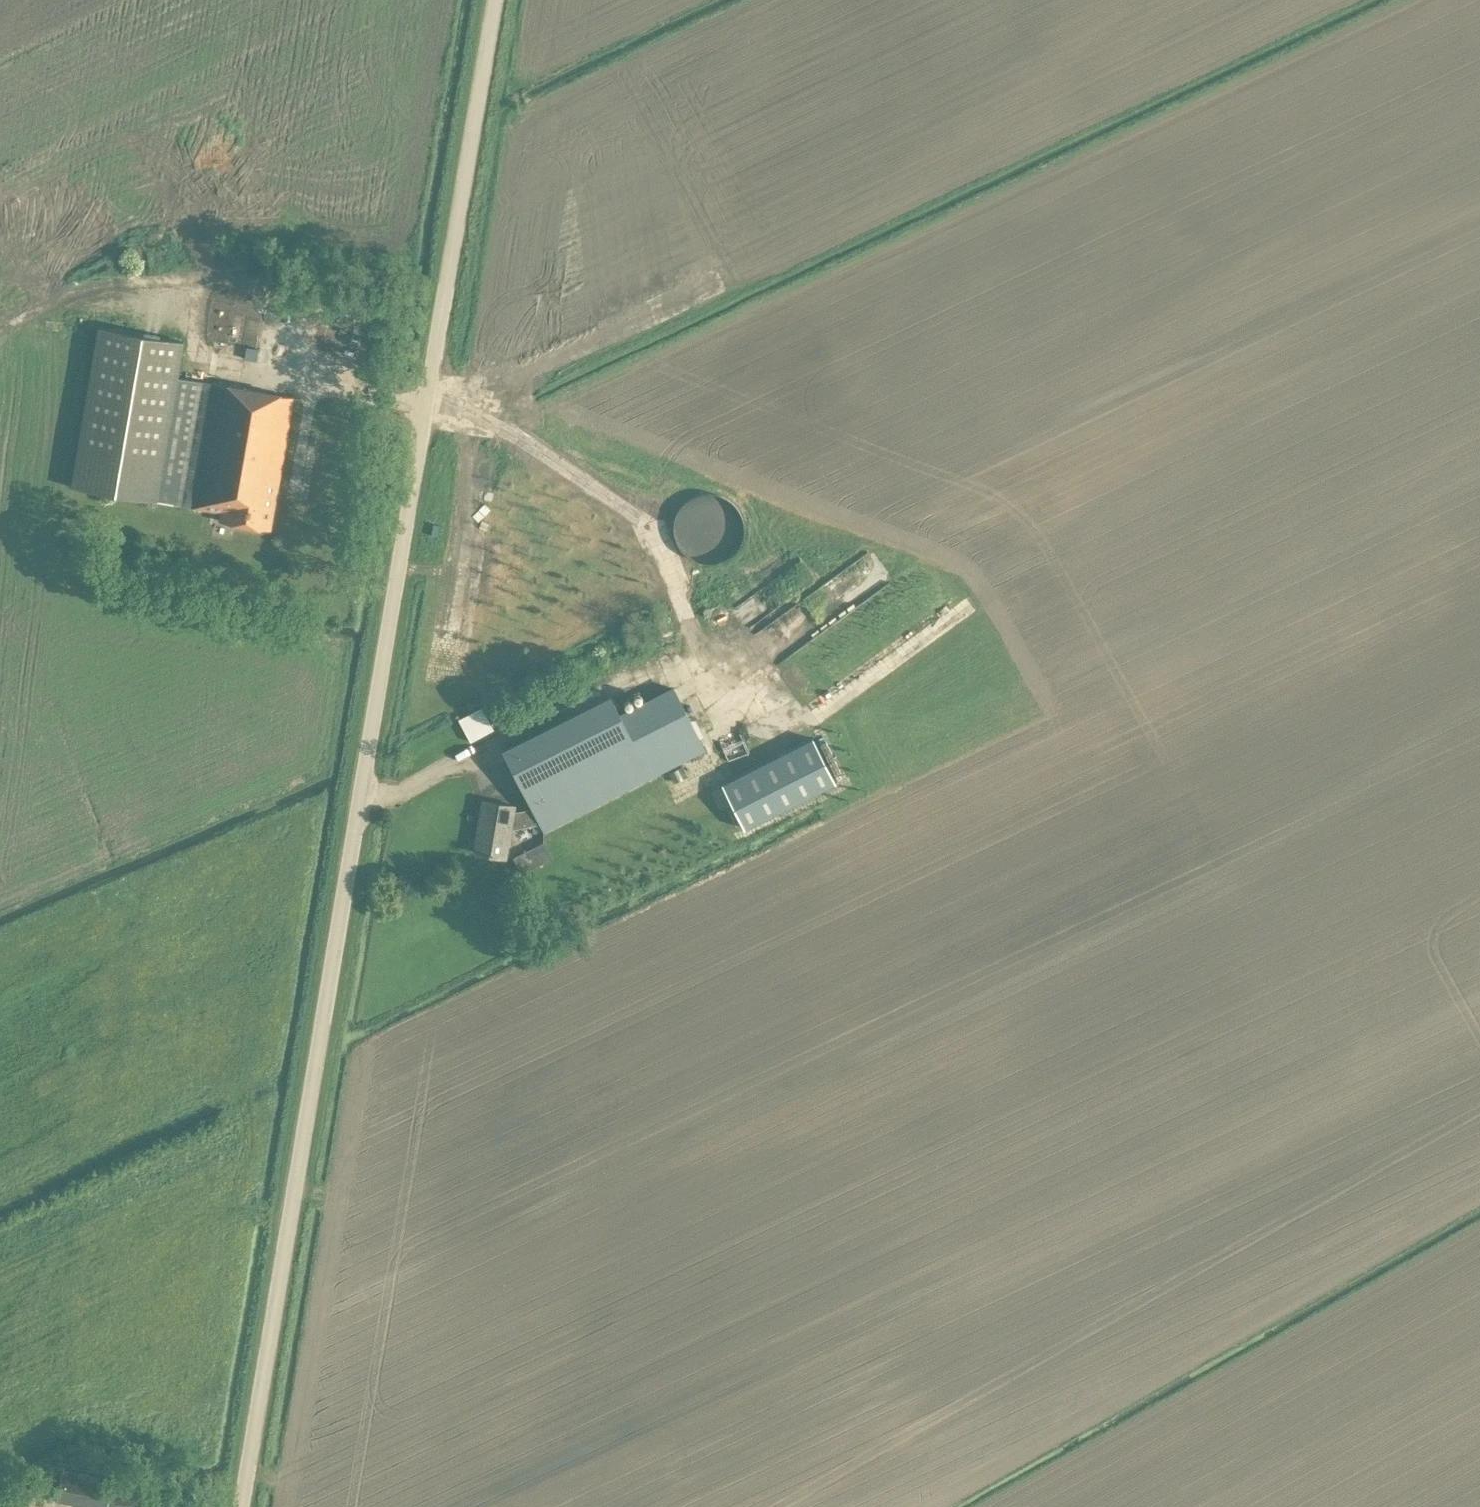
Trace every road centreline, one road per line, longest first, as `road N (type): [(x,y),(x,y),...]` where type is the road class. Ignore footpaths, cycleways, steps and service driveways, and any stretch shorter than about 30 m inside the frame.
road 1 (unclassified): [(243,1506),(497,0)]

